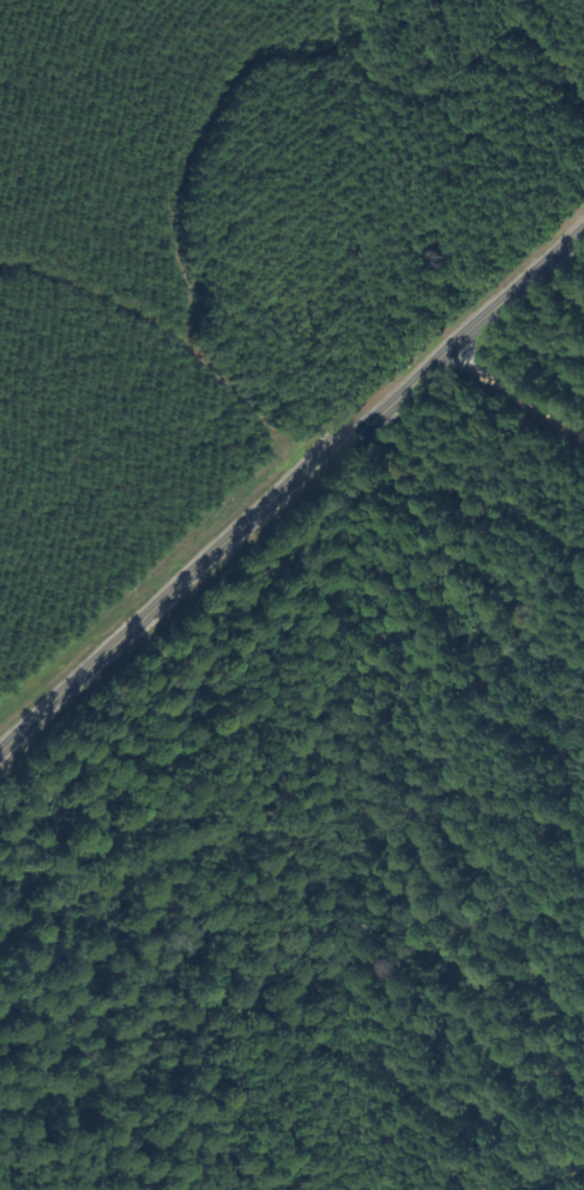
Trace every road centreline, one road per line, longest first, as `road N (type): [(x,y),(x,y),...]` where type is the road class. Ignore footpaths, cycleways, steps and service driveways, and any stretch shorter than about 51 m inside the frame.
road 1 (tertiary): [(0,760),(583,225)]
road 2 (residential): [(306,481),(119,268),(0,214)]
road 3 (residential): [(583,449),(446,347)]

